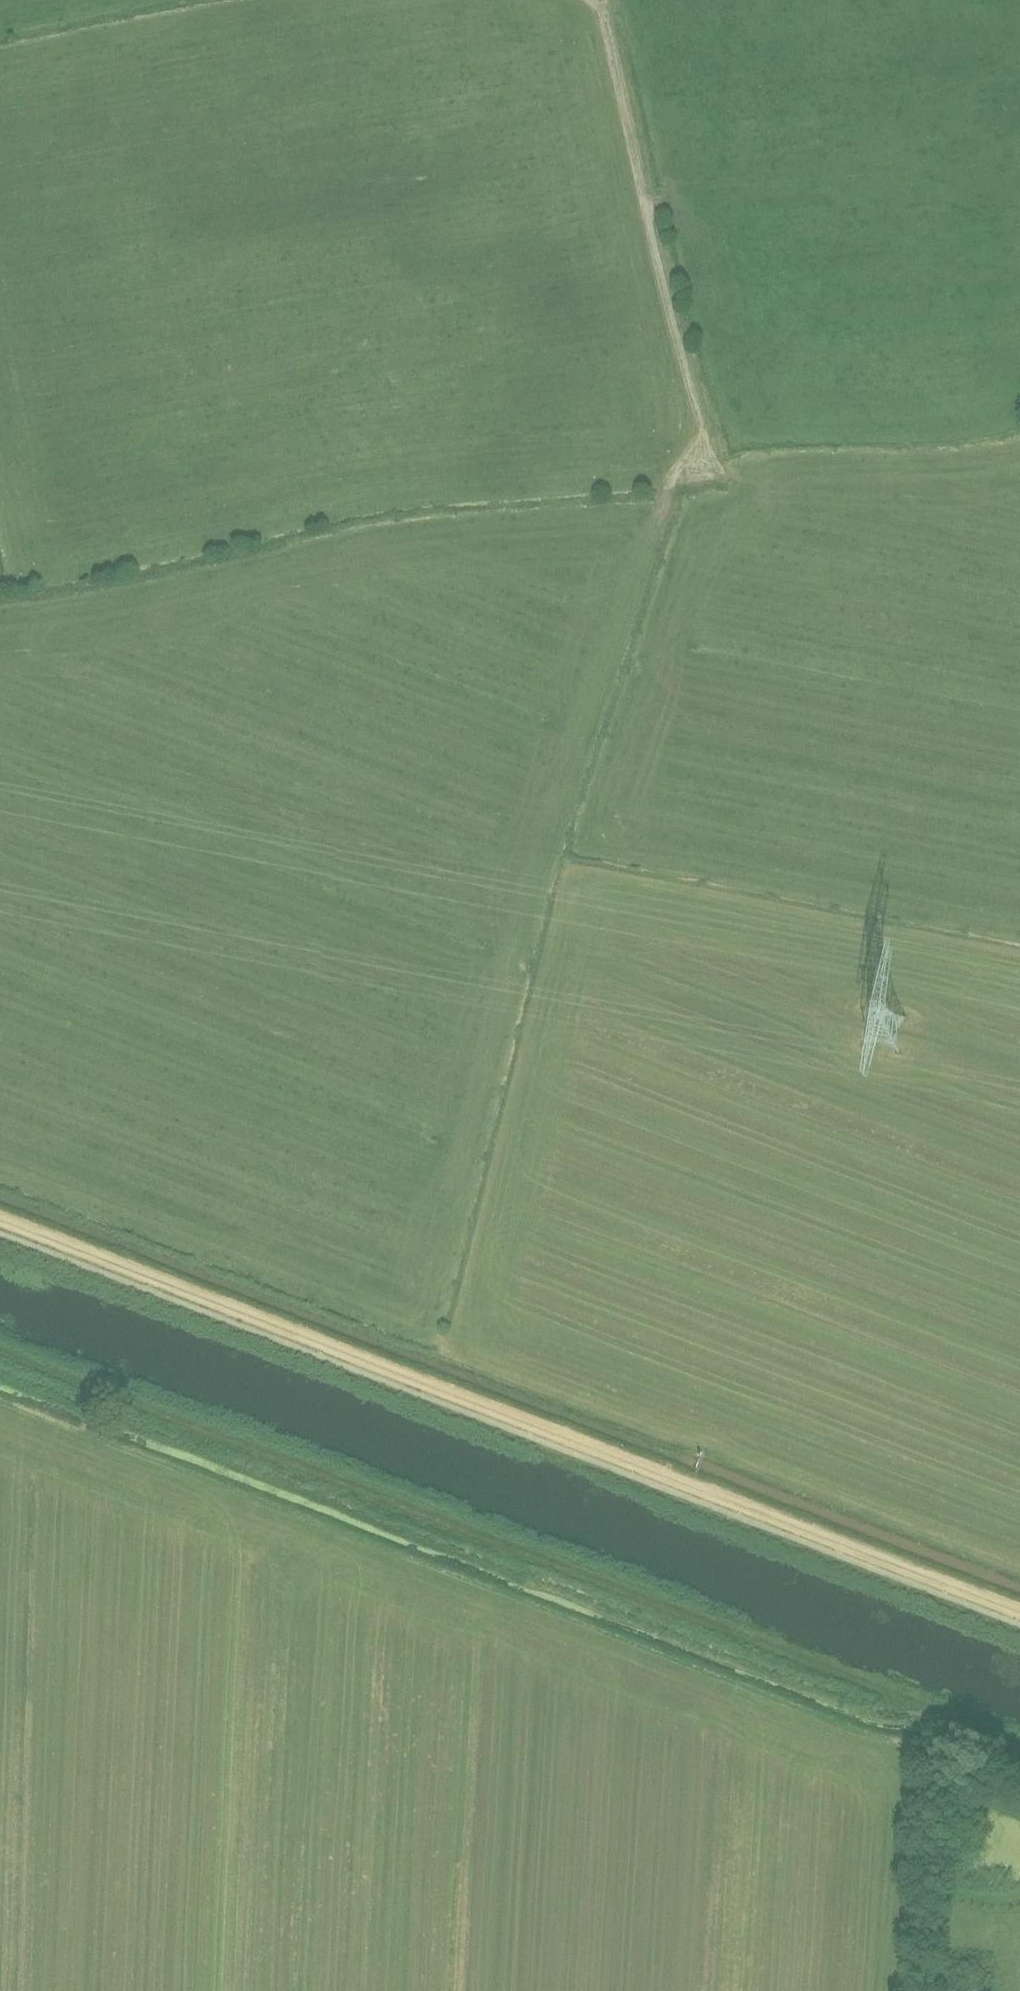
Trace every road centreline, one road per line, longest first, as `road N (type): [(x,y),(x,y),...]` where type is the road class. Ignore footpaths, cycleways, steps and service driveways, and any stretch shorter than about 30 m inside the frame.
road 1 (track): [(0,1221),(1019,1613)]

